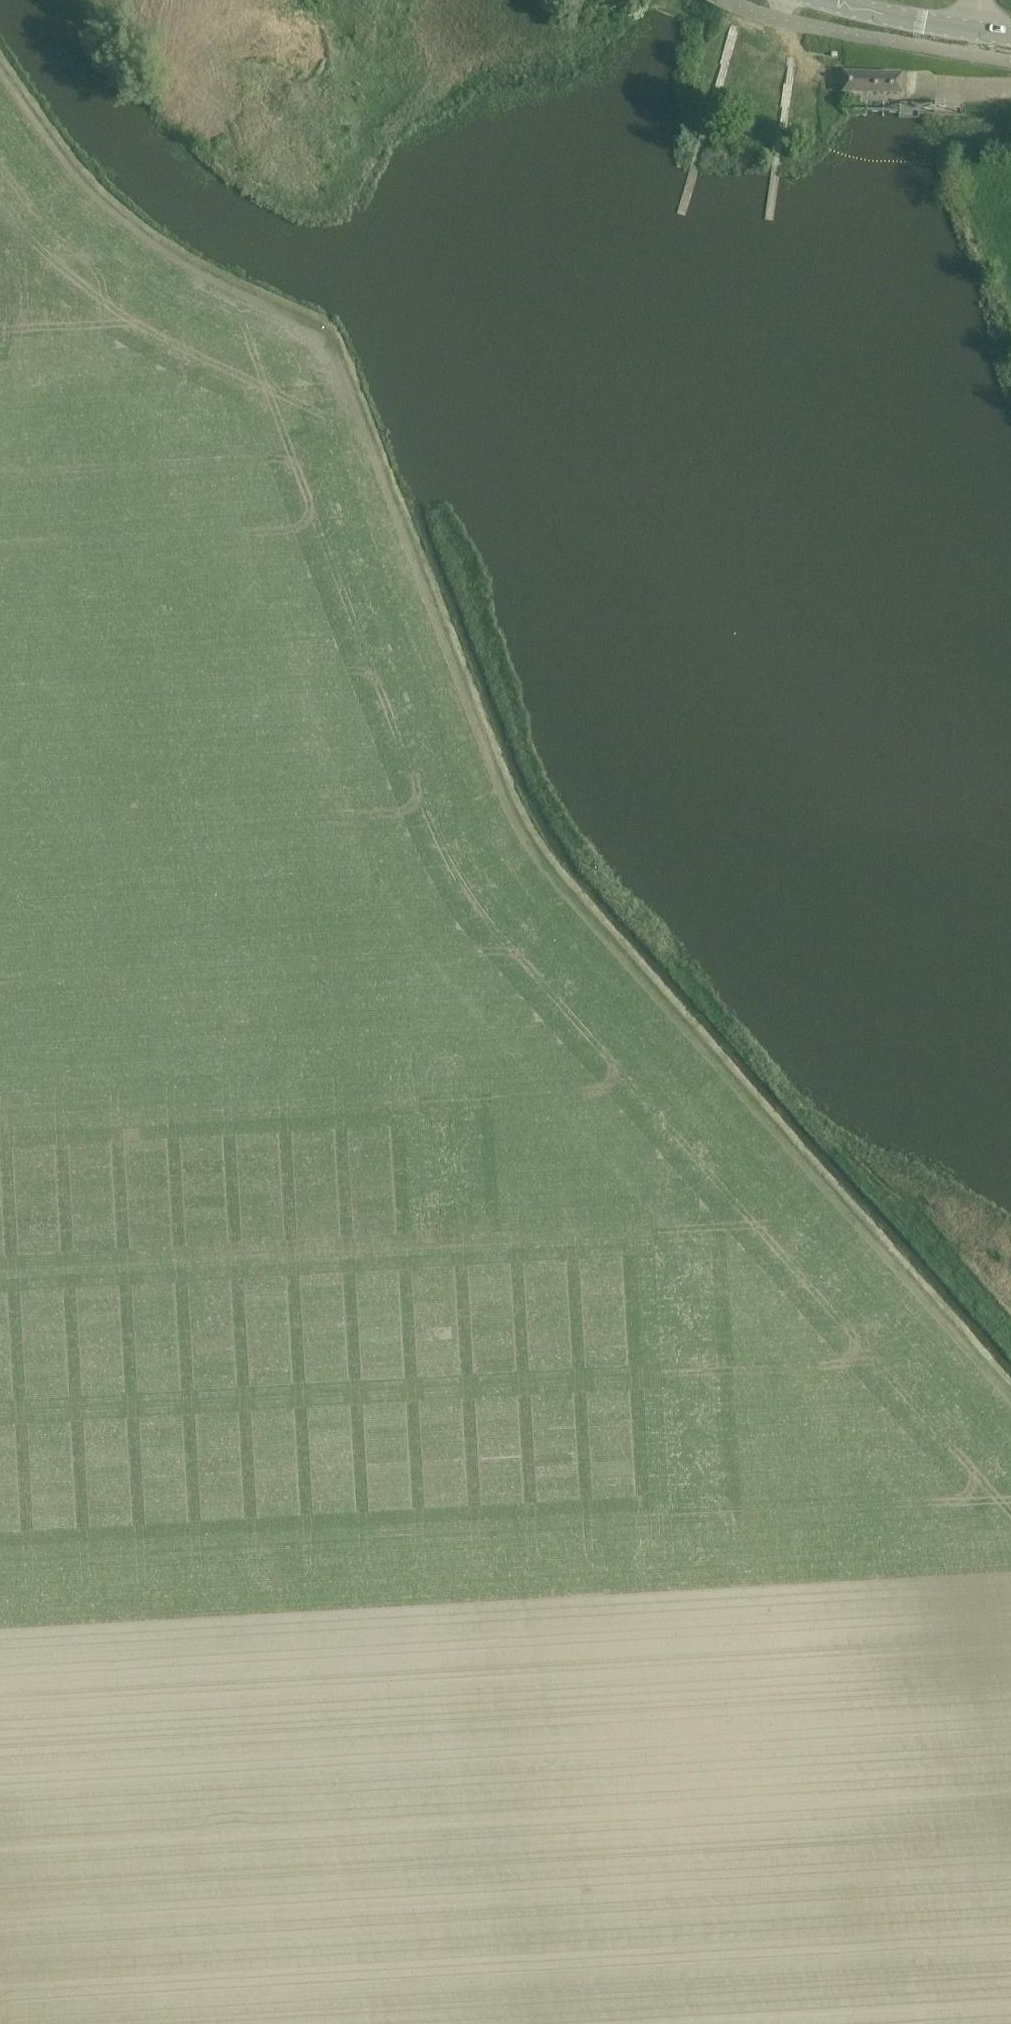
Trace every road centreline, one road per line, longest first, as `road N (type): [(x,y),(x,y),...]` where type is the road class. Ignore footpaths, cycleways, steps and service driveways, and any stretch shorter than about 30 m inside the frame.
road 1 (secondary): [(826,0),(975,31)]

